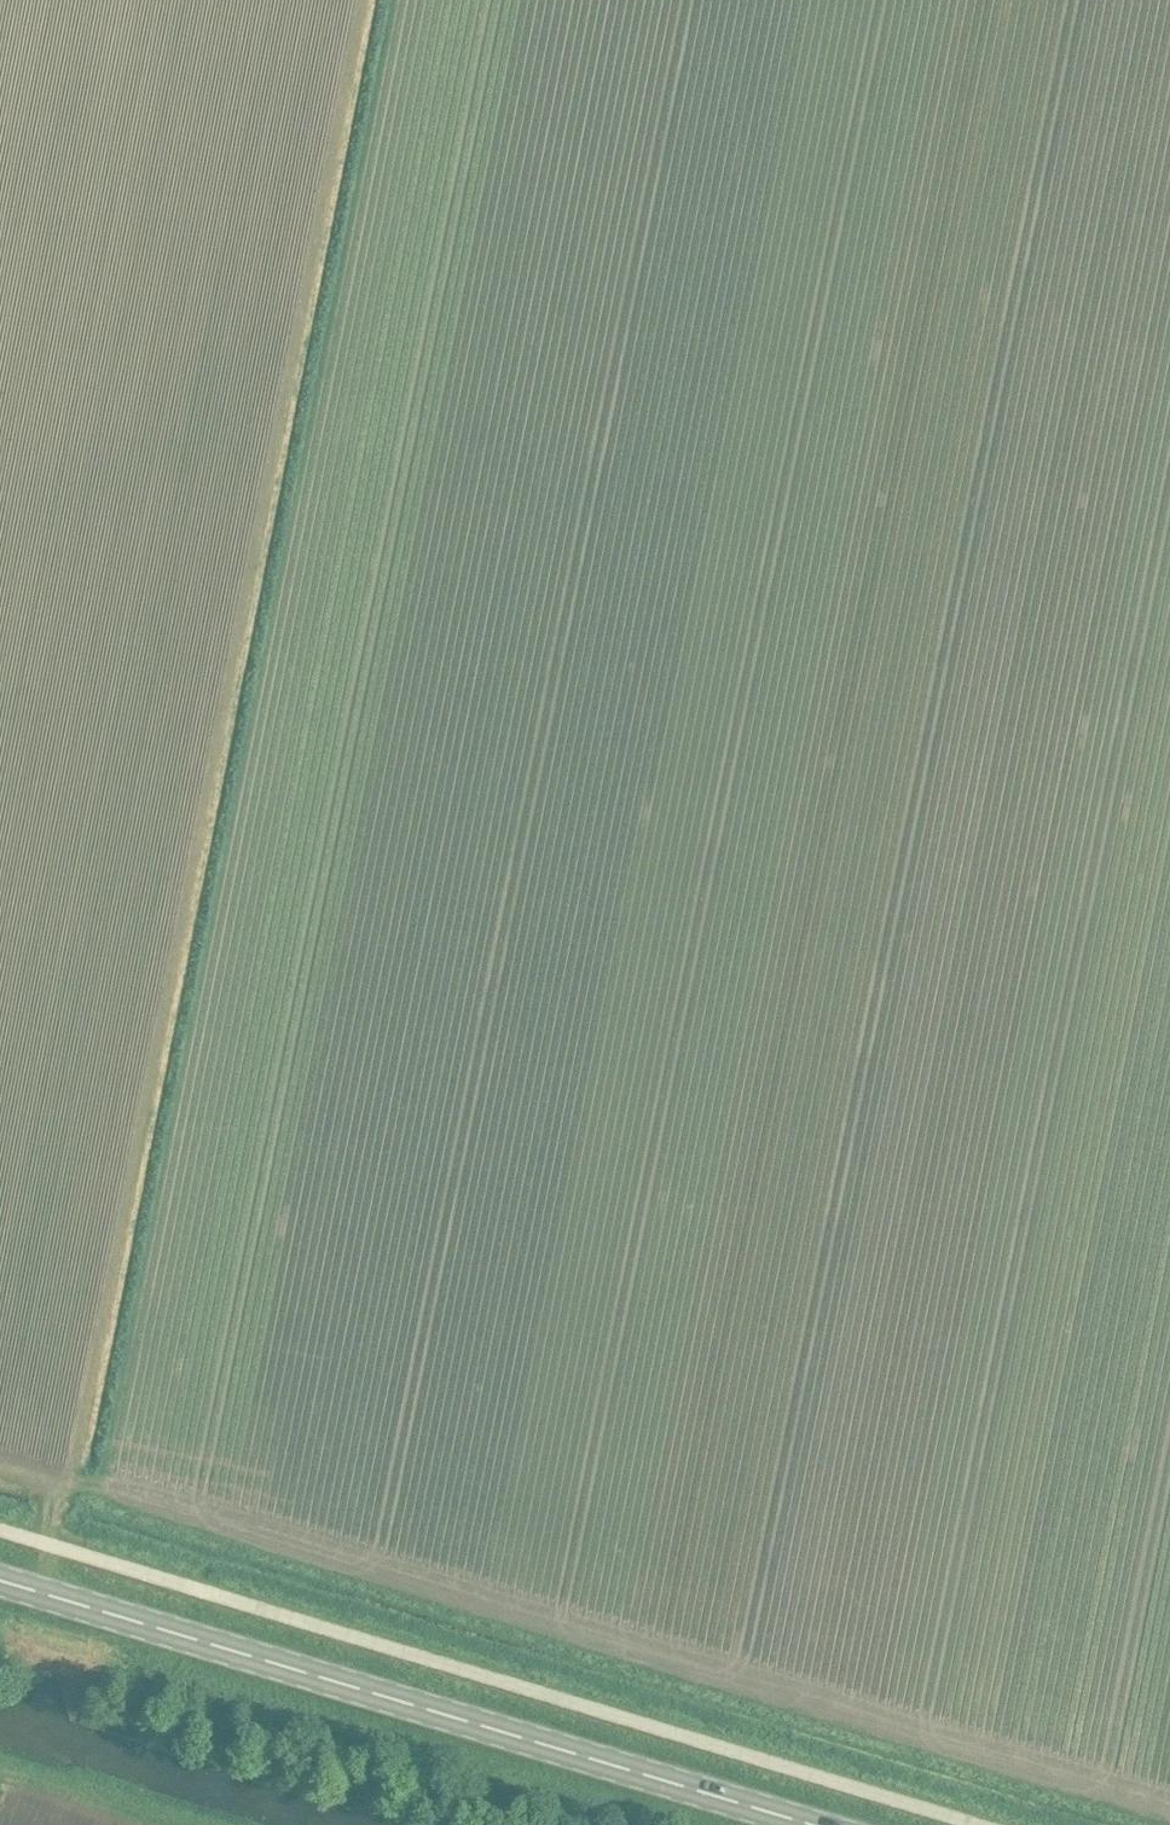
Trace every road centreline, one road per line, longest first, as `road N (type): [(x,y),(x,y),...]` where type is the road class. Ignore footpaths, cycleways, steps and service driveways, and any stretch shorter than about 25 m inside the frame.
road 1 (primary): [(822,1824),(0,1580)]

